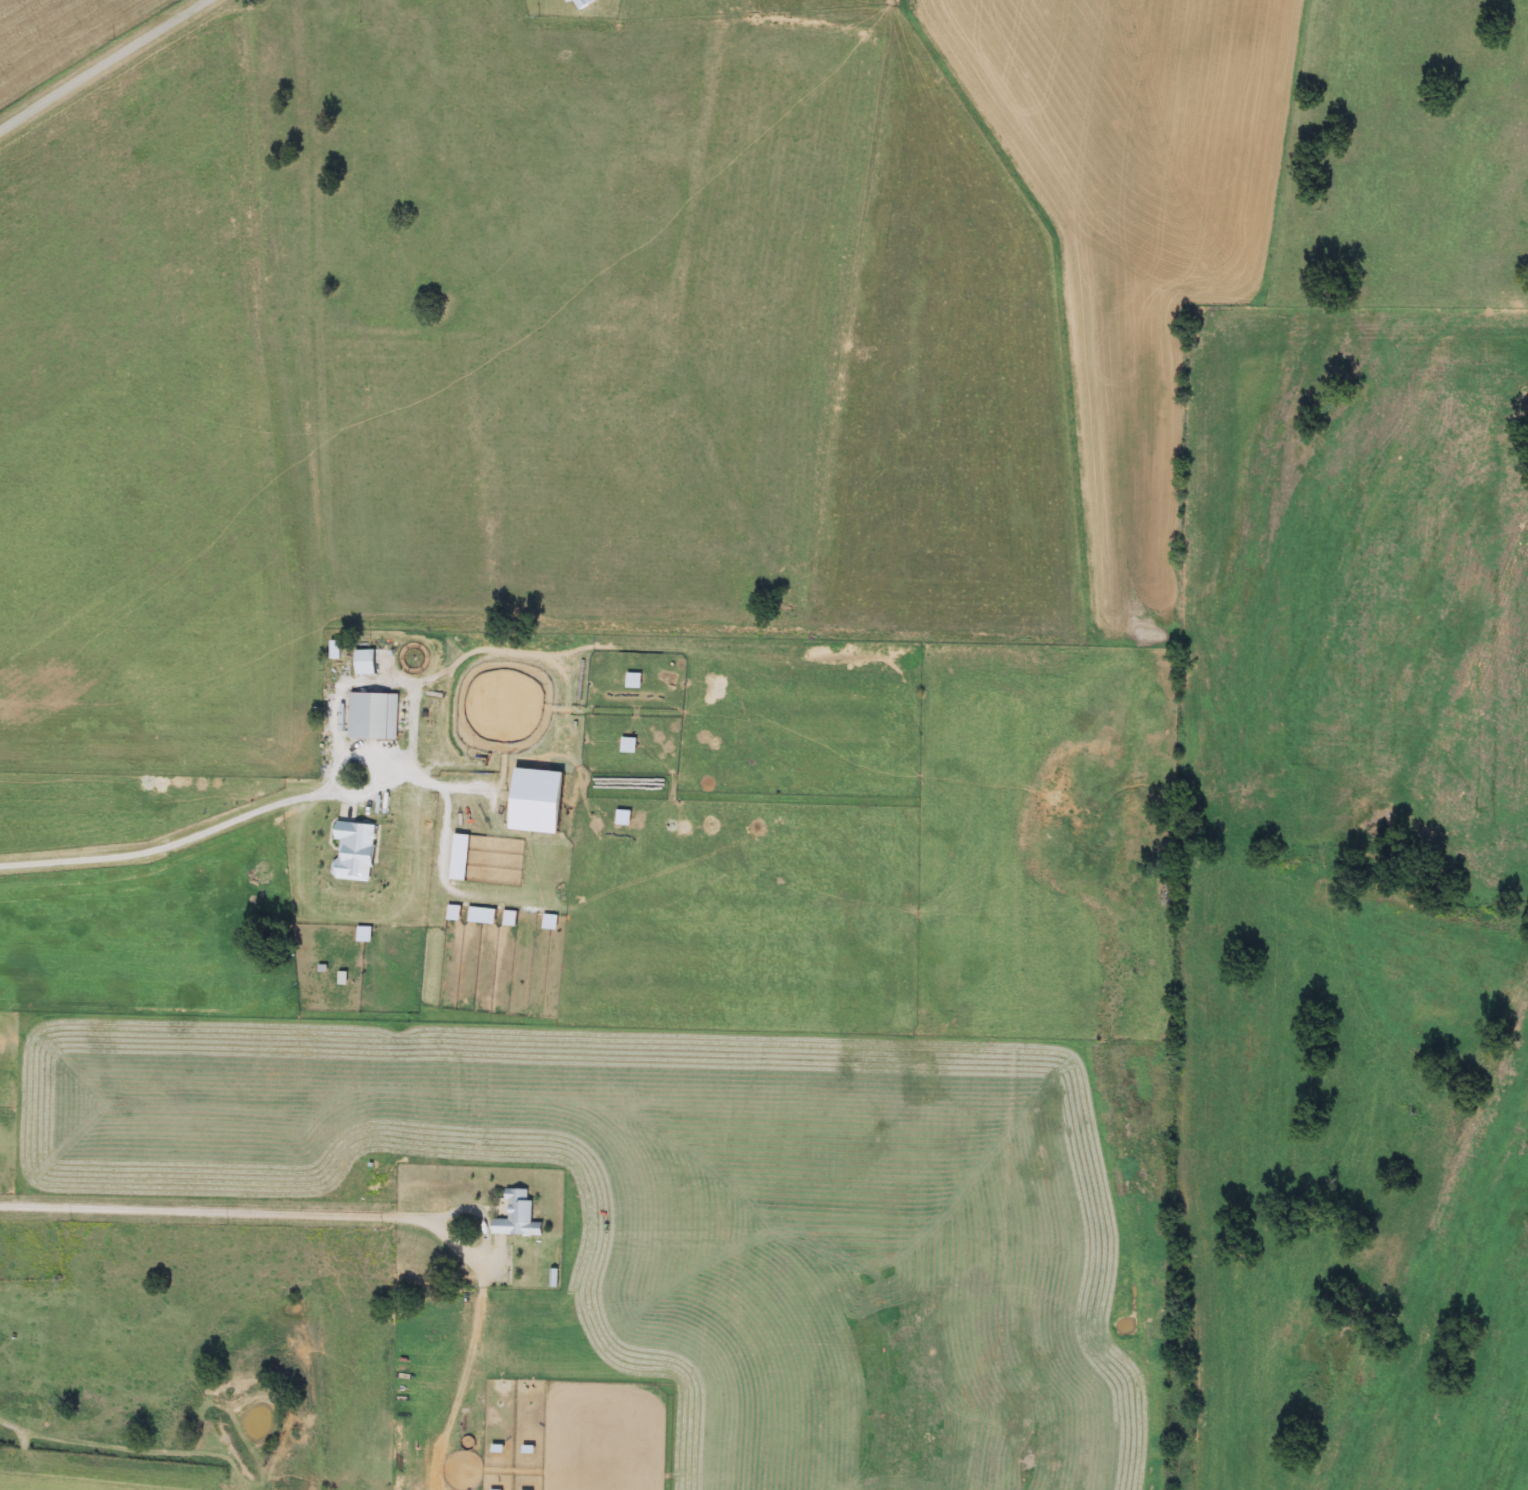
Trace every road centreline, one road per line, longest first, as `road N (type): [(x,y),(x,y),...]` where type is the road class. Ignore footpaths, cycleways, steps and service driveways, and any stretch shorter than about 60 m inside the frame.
road 1 (residential): [(0,134),(211,0)]

